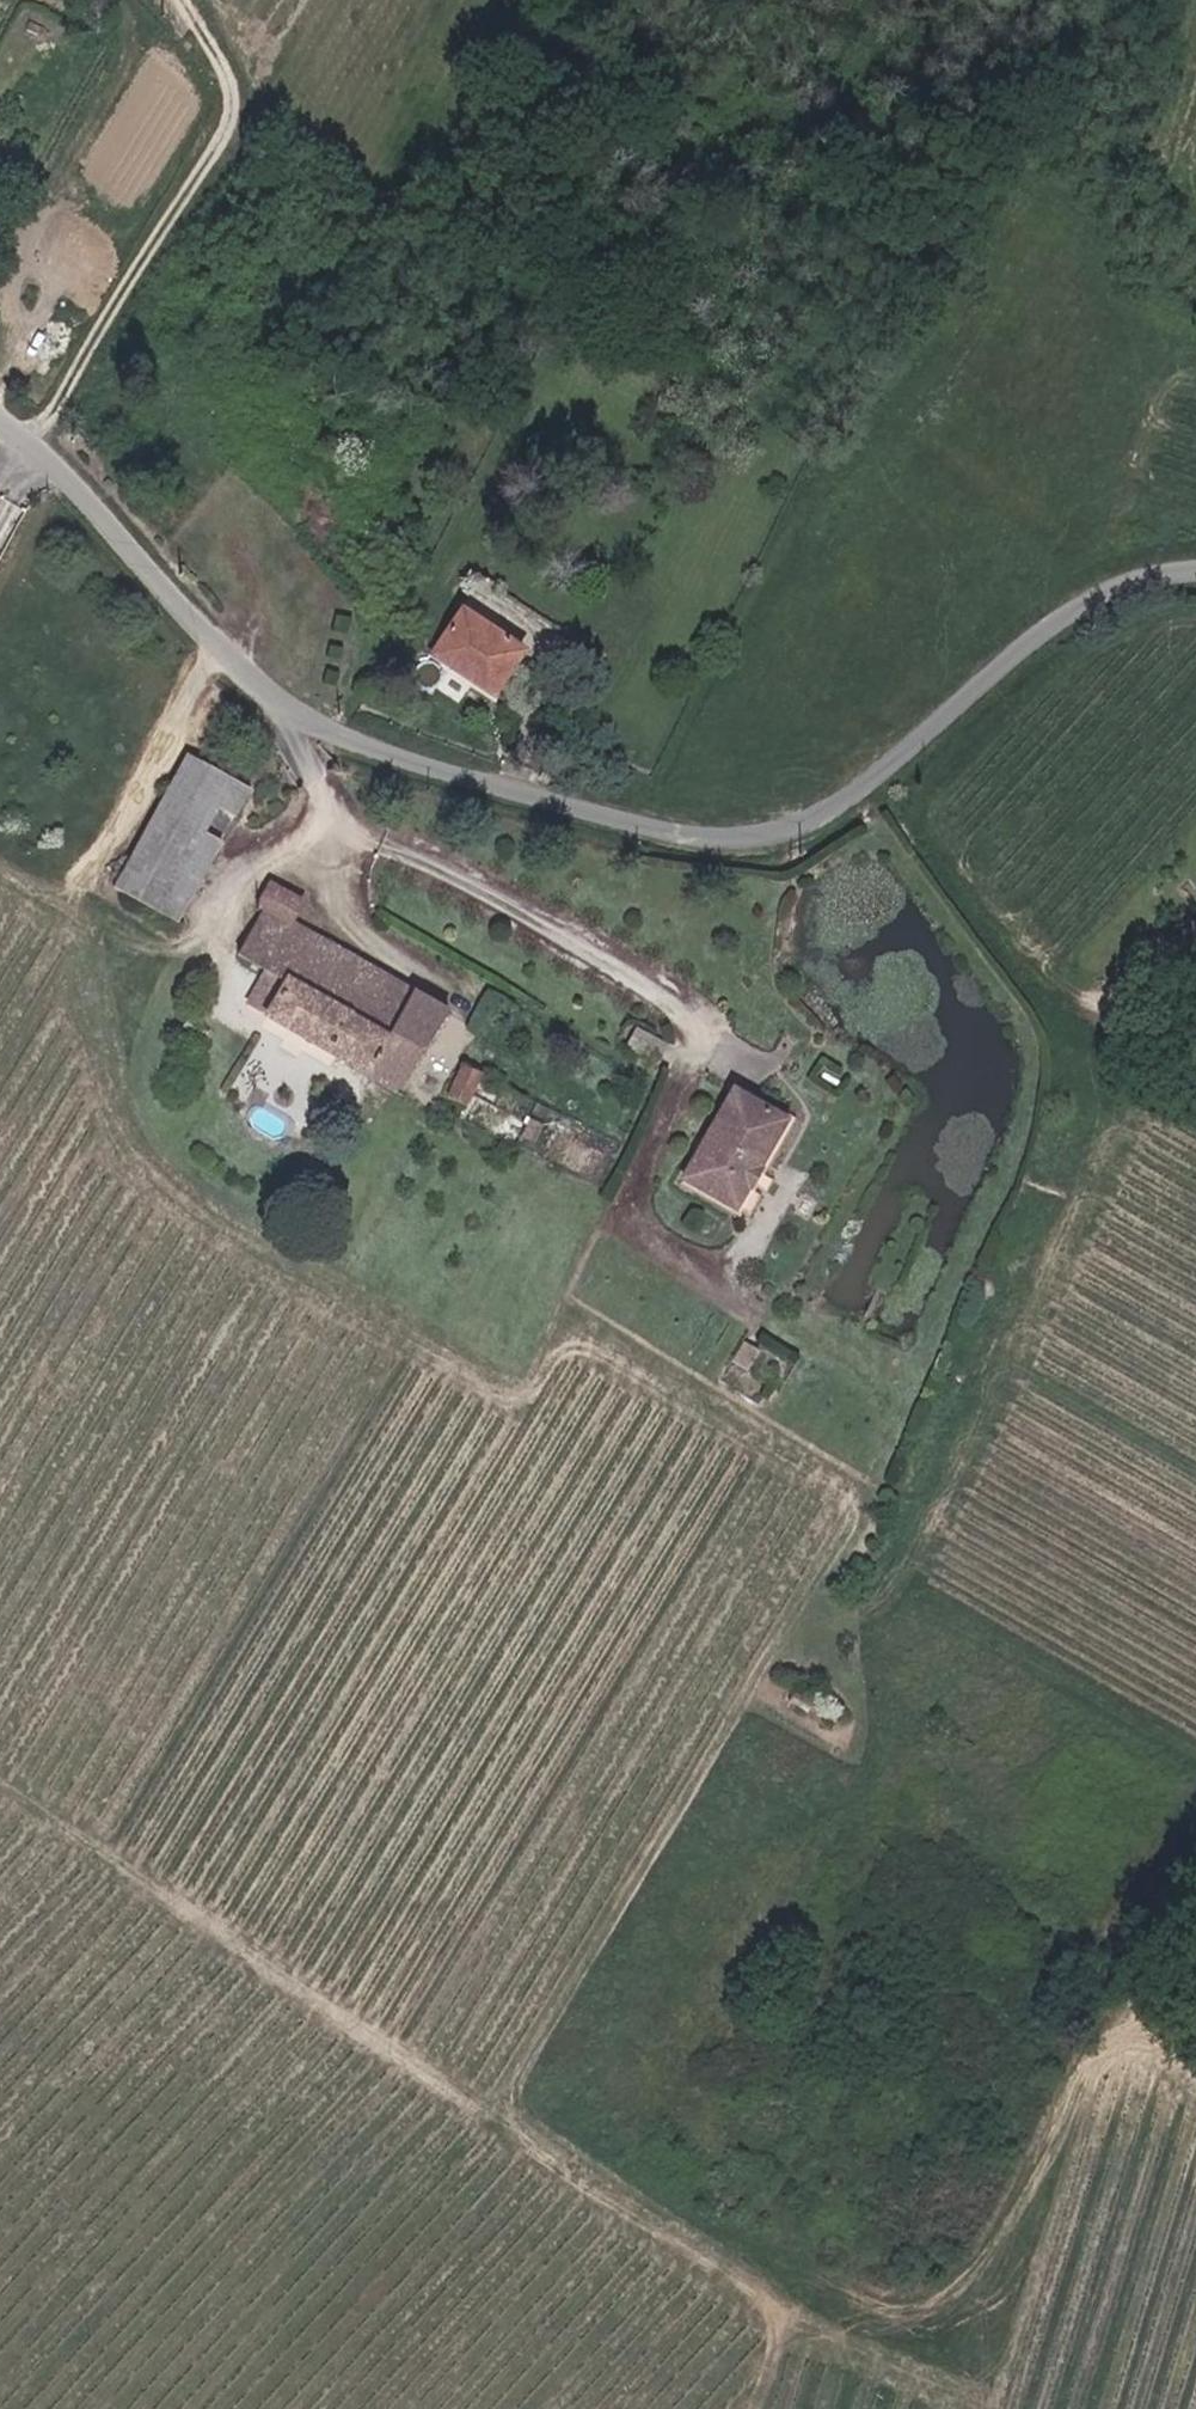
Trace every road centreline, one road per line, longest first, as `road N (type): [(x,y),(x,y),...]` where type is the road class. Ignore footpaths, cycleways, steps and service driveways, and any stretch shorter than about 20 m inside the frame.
road 1 (unclassified): [(0,423),(53,460),(218,641),(325,726),(594,816),(715,835),(786,831),(840,805),(1098,594),(1195,572)]
road 2 (track): [(671,1253),(883,1375),(893,1410),(888,1441),(876,1482),(523,2078),(516,2104)]

